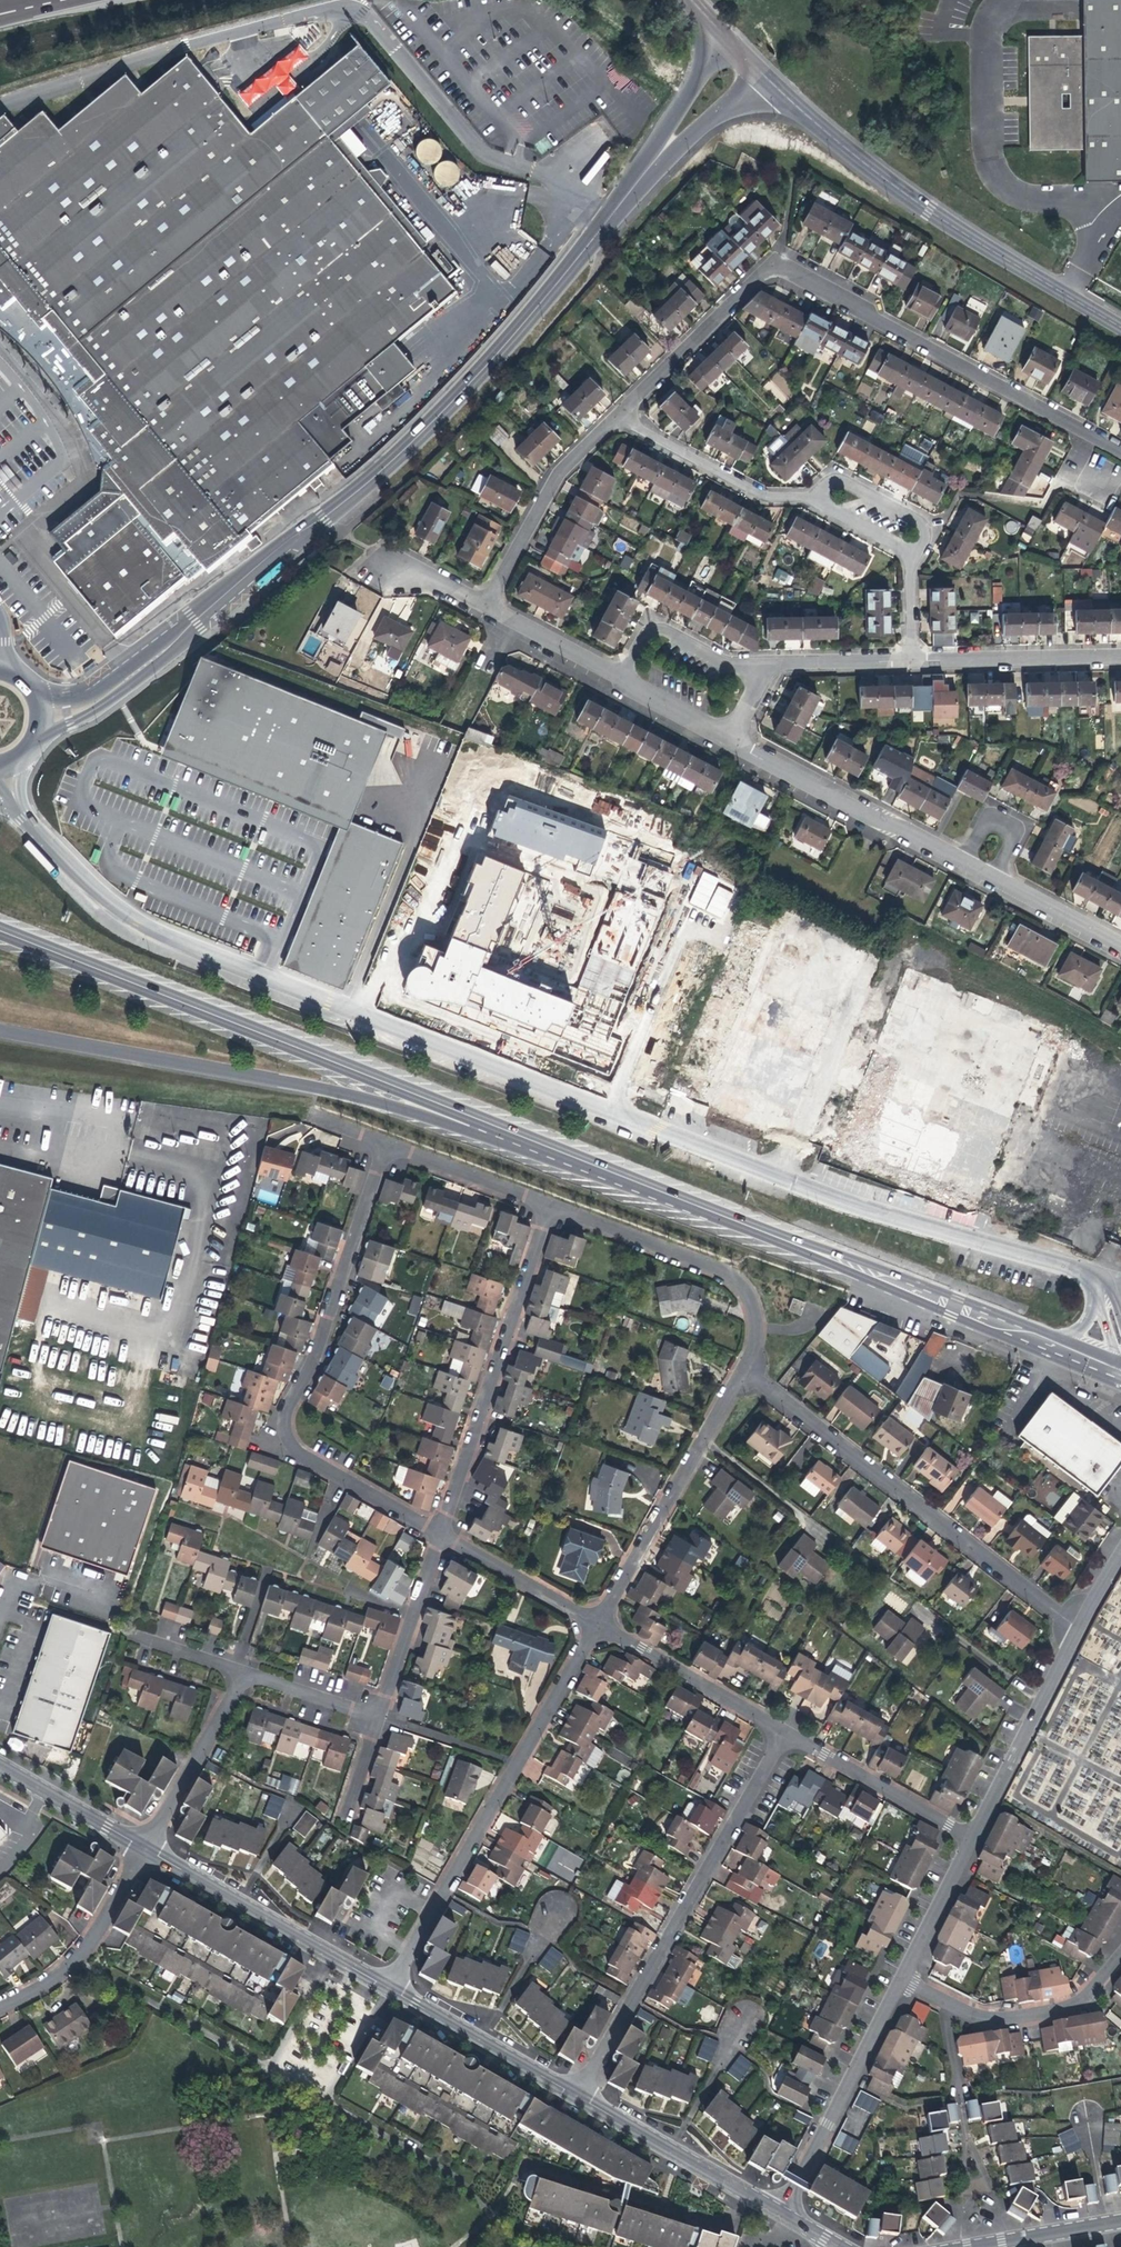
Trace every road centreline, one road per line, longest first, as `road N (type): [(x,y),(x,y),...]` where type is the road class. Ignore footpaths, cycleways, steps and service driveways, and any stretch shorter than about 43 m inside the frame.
road 1 (unclassified): [(24,818),(113,905),(164,936),(840,1200),(1094,1279)]
road 2 (primary): [(919,1285),(0,925)]
road 3 (tertiary): [(197,620),(398,454),(513,336),(661,154)]
road 4 (residential): [(1120,446),(777,265),(762,271),(622,416)]
road 5 (primary): [(0,939),(533,1151)]
road 6 (primary): [(0,1028),(316,1083),(533,1151)]
road 7 (residential): [(443,1533),(302,1452),(288,1430),(388,1144)]
road 8 (residential): [(1120,944),(730,733)]
road 9 (residential): [(1083,1627),(744,1373)]
road 10 (residential): [(789,1731),(579,2096)]
road 11 (residential): [(599,1622),(392,1988)]
road 12 (tertiary): [(775,89),(930,210),(1120,326)]
road 13 (primary): [(533,1151),(914,1297)]
road 14 (residential): [(443,1533),(552,1204)]
road 15 (residential): [(744,1373),(599,1622)]
road 16 (residential): [(147,1846),(392,1988)]
road 17 (residential): [(908,1980),(783,2214)]
road 18 (residential): [(552,1204),(736,1276),(759,1328)]
road 19 (residential): [(908,1980),(970,2011),(1009,2018),(1079,2002),(1120,1959)]
road 20 (residential): [(1083,1627),(975,1837)]
road 21 (residential): [(622,416),(563,473),(492,606)]
road 22 (residential): [(0,2008),(44,1987),(85,1952),(147,1846)]
road 23 (residential): [(789,1731),(599,1622)]
road 24 (residential): [(392,1988),(579,2096)]
road 25 (primary): [(914,1297),(1115,1374)]
road 26 (residential): [(975,1837),(789,1731)]
road 27 (residential): [(808,496),(761,494),(622,416)]
road 28 (residential): [(1120,655),(918,661)]
road 29 (tertiary): [(40,738),(143,676),(197,620)]
road 30 (residential): [(147,1846),(237,1689),(251,1680)]
road 31 (residential): [(373,1712),(386,1704),(443,1533)]
road 32 (residential): [(766,666),(736,666),(655,624),(626,677)]
road 33 (tertiary): [(197,620),(81,692),(37,691)]
road 34 (residential): [(599,1622),(443,1533)]
road 35 (residential): [(388,1144),(552,1204)]
road 36 (residential): [(914,554),(930,526),(838,479),(808,496)]
road 37 (residential): [(0,1761),(147,1846)]
road 38 (primary): [(1076,1344),(919,1285)]
road 39 (residential): [(975,1837),(908,1980)]
road 40 (residential): [(918,661),(766,666)]
road 41 (residential): [(626,677),(492,606)]
road 42 (residential): [(743,2017),(675,2152)]
road 43 (residential): [(970,2246),(970,2196),(979,2182),(994,2192),(1005,2241)]
road 44 (tertiary): [(661,154),(722,110),(775,89)]
road 45 (tertiary): [(728,43),(707,64),(661,154)]
road 46 (residential): [(251,1680),(373,1712)]
road 47 (residential): [(675,2152),(783,2214)]
road 48 (residential): [(914,554),(808,496)]

